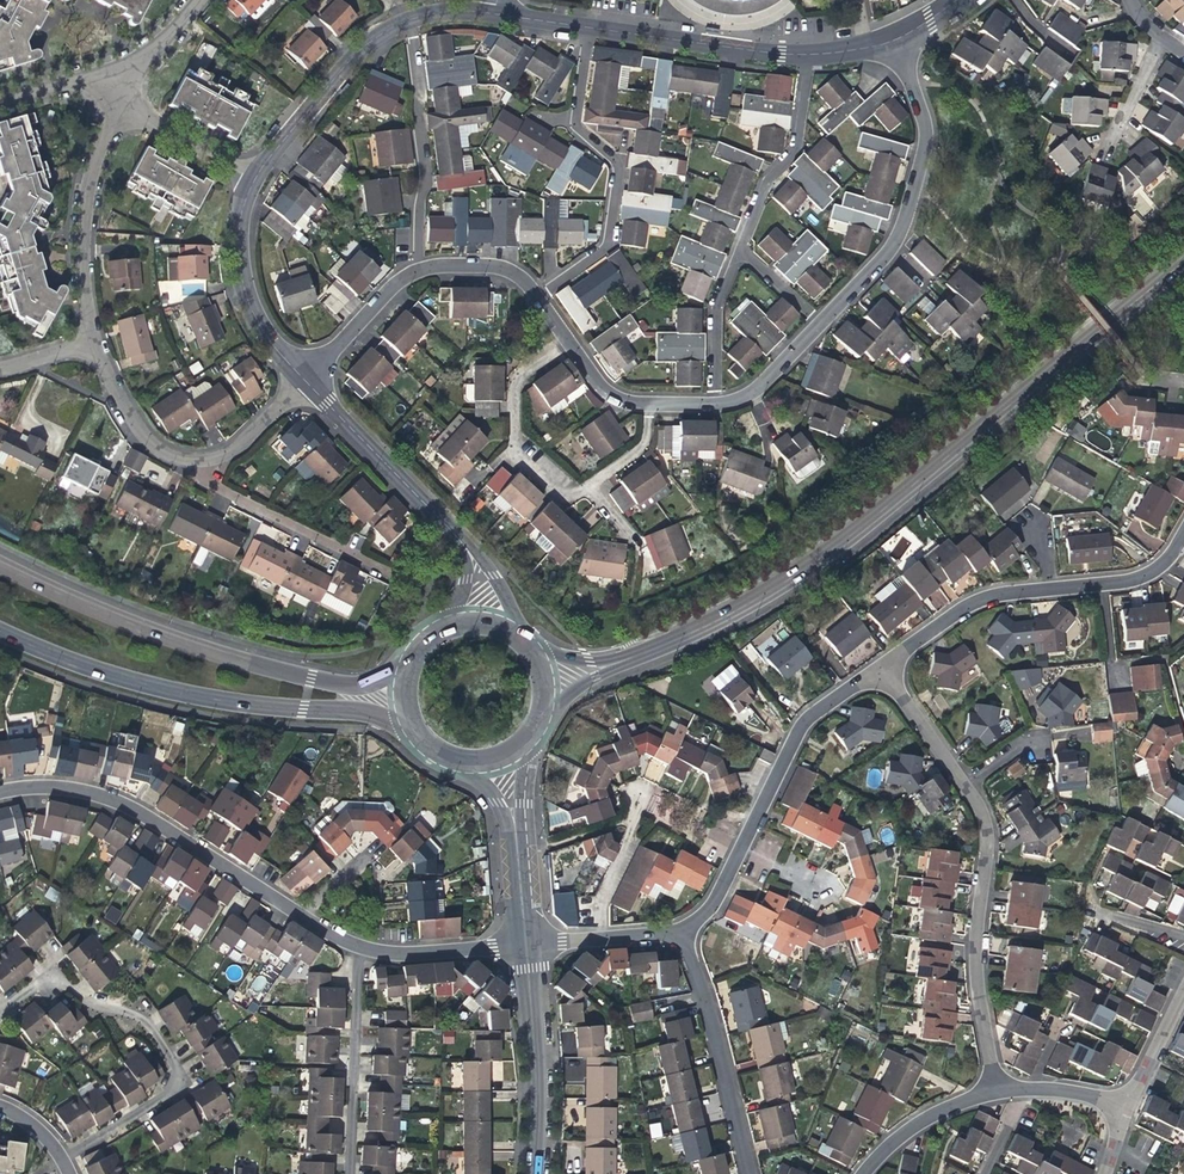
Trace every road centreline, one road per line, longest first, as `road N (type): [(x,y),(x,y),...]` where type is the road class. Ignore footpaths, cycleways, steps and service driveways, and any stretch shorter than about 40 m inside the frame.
road 1 (secondary): [(614,664),(720,621),(853,535),(1183,254)]
road 2 (residential): [(989,1090),(971,980),(983,822),(974,796),(883,665)]
road 3 (secondary): [(407,670),(365,684),(311,678),(151,630),(0,563)]
road 4 (secondary): [(0,629),(146,683),(347,707),(414,729)]
road 5 (residential): [(0,793),(78,789),(136,811),(337,939),(354,942)]
road 6 (residential): [(58,1156),(179,1081),(140,1019),(76,996),(49,972),(0,1010)]
road 7 (residential): [(883,665),(801,727),(710,910),(677,931)]
road 8 (residential): [(1183,533),(1169,558),(1144,576),(1003,593),(969,605),(883,665)]
road 9 (residential): [(817,328),(898,244),(916,205),(926,113),(895,45)]
road 10 (residential): [(582,29),(574,138),(613,168),(603,247),(536,297)]
road 11 (residential): [(411,271),(411,207),(422,174),(407,18)]
road 12 (residential): [(677,931),(702,989),(748,1173)]
road 13 (residential): [(112,104),(94,140),(73,232),(88,342)]
road 14 (residential): [(391,575),(202,480),(188,459)]
road 15 (residential): [(567,344),(515,382),(516,456),(563,501),(589,483)]
road 16 (residential): [(249,174),(233,244),(243,303),(307,382)]
road 17 (residential): [(345,1173),(354,942)]
road 18 (residential): [(530,1173),(523,943)]
road 19 (residential): [(809,61),(582,29)]
road 20 (residential): [(407,18),(359,45),(249,174)]
road 21 (residential): [(809,61),(794,147),(766,178),(737,249)]
road 22 (residential): [(307,382),(448,527)]
road 23 (residential): [(354,942),(396,952),(523,943)]
road 24 (residential): [(88,342),(133,427),(158,450),(188,459)]
road 25 (residential): [(737,249),(715,306),(712,404)]
road 26 (residential): [(989,1090),(916,1118),(861,1173)]
road 27 (residential): [(677,931),(523,943)]
road 28 (residential): [(112,104),(249,174)]
road 29 (residential): [(307,382),(411,271)]
road 30 (residential): [(188,459),(250,438),(307,382)]
road 31 (residential): [(411,271),(480,264),(502,269),(536,297)]
road 32 (residential): [(712,404),(748,395),(817,328)]
road 33 (residential): [(1160,37),(1102,155)]
road 34 (residential): [(1183,992),(1128,1109)]
road 35 (residential): [(516,634),(490,576),(448,527)]
road 36 (residential): [(0,105),(91,78),(122,82)]
road 37 (residential): [(523,943),(515,820)]

